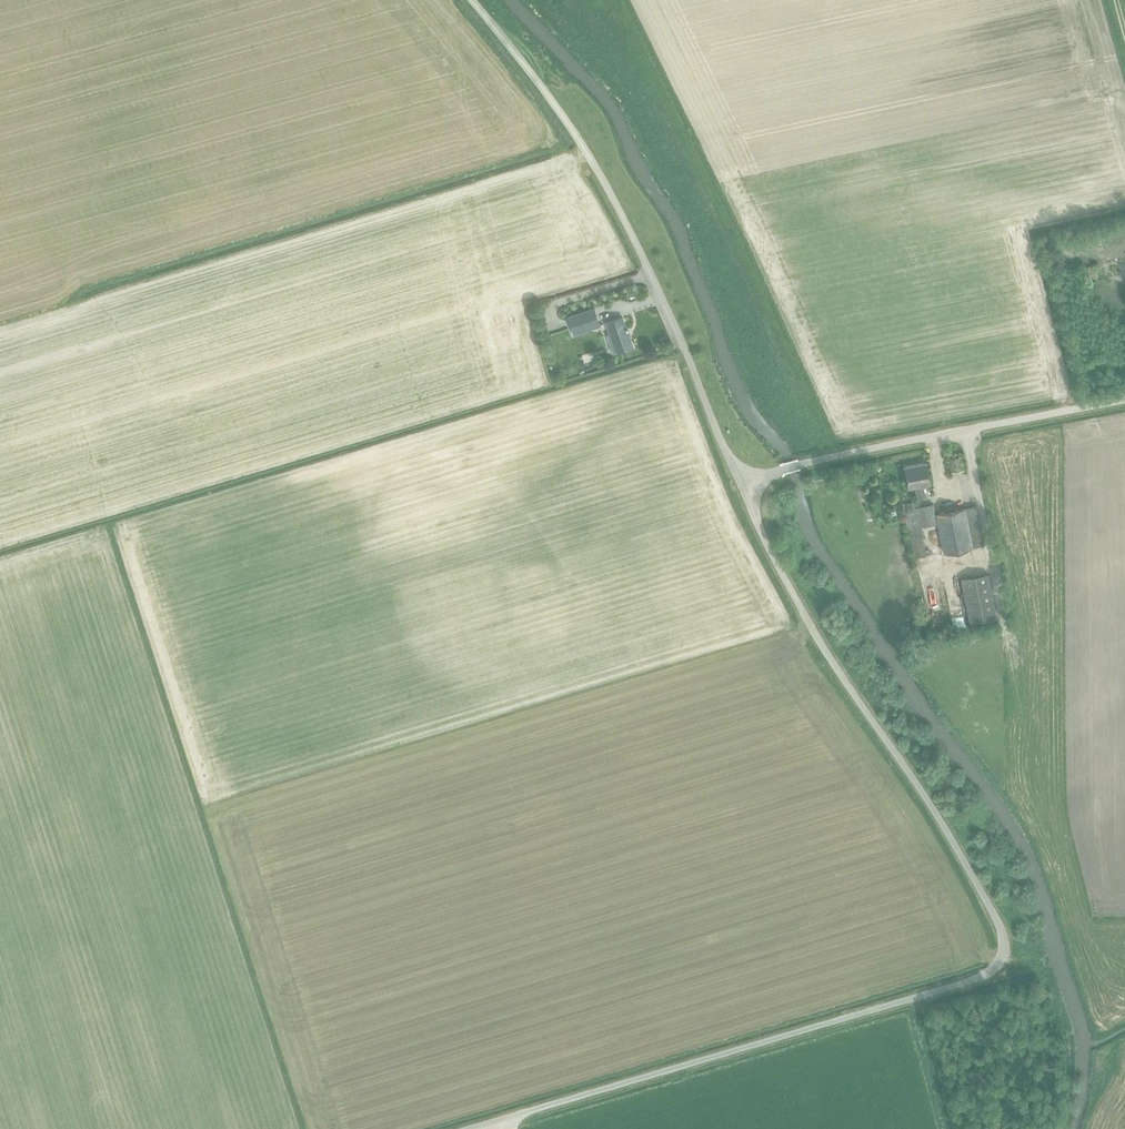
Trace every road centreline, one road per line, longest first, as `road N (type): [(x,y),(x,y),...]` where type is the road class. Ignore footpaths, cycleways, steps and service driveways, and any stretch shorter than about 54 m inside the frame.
road 1 (unclassified): [(478,1128),(981,978),(1001,959),(1004,943),(989,906),(818,640),(742,485)]
road 2 (unclassified): [(742,485),(598,172),(471,0)]
road 3 (unclassified): [(742,485),(800,464),(1124,400)]

